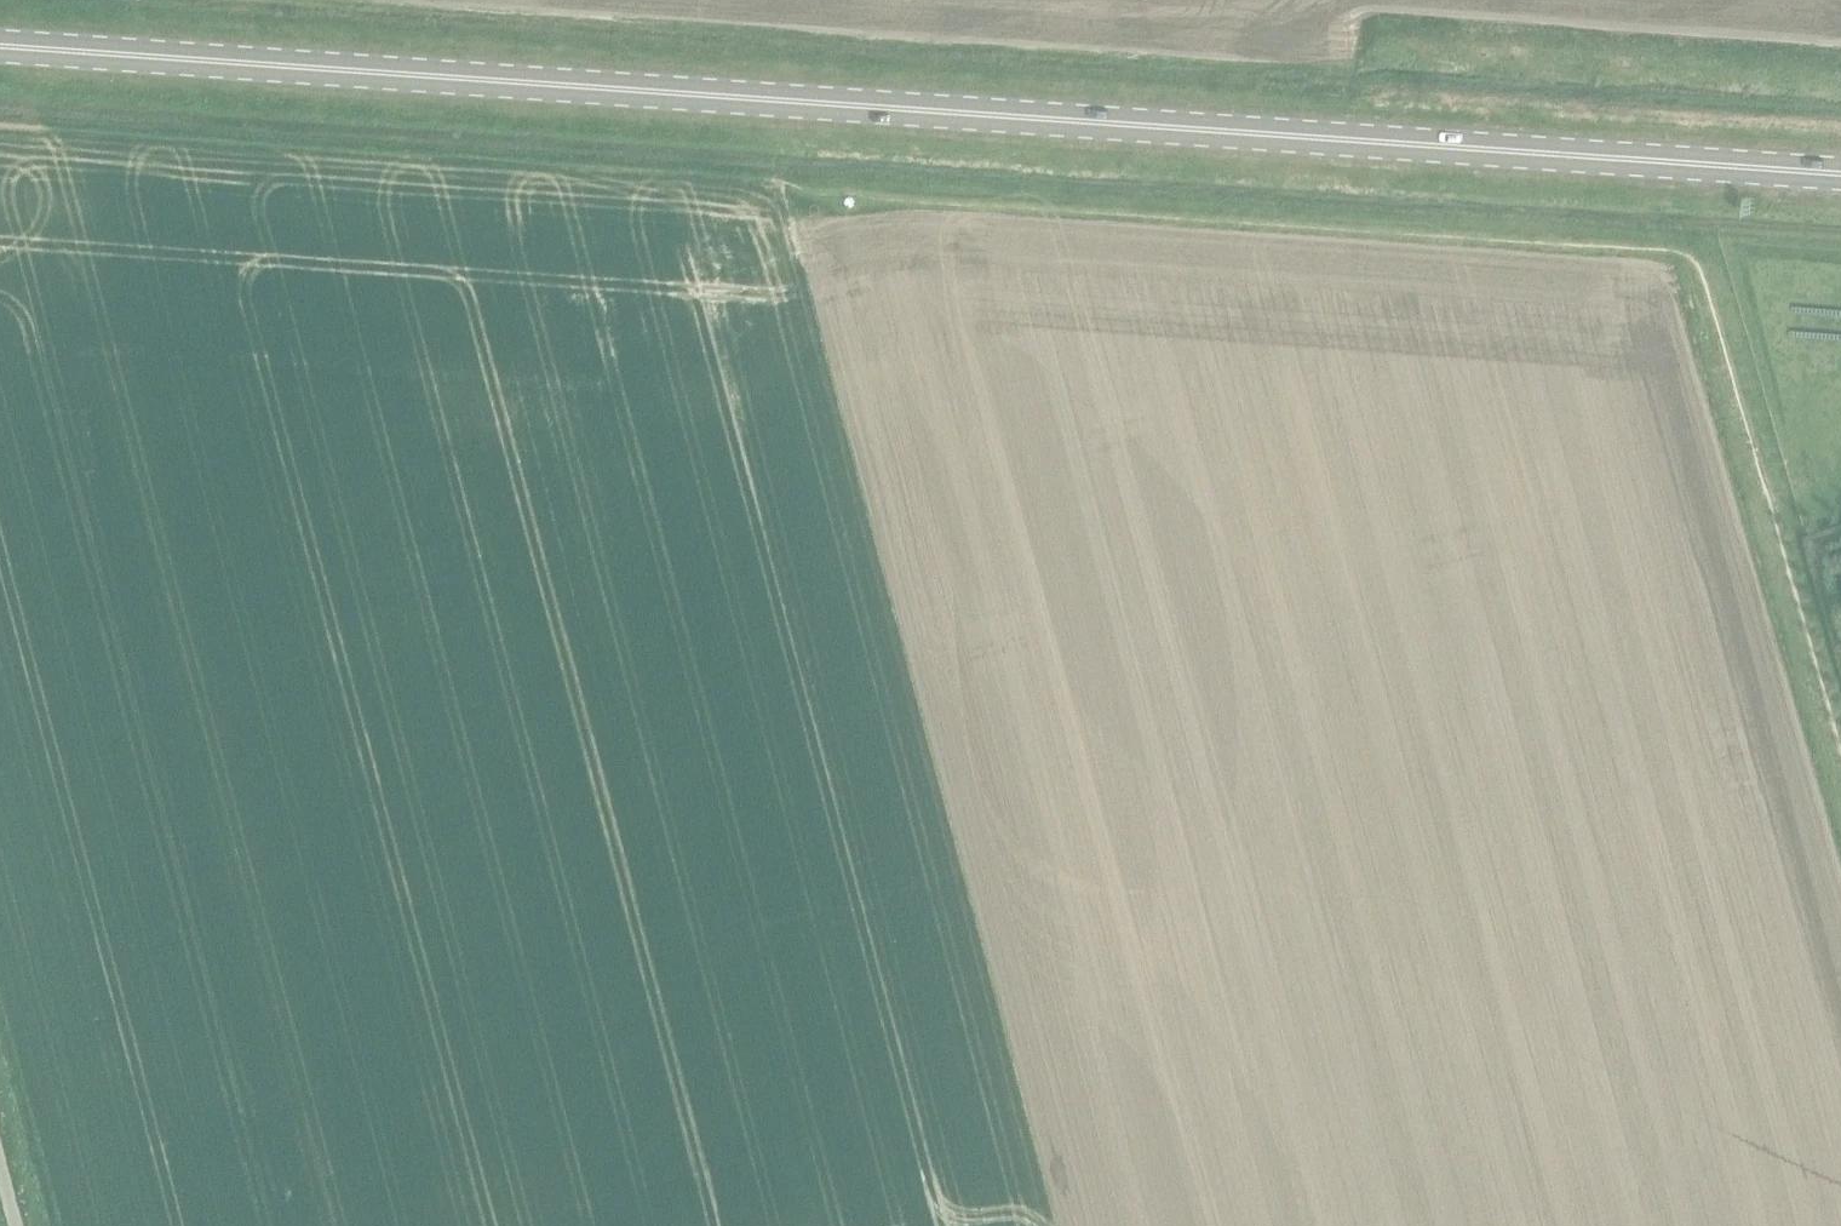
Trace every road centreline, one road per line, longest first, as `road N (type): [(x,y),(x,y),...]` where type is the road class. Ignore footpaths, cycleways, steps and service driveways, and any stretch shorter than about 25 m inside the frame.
road 1 (secondary): [(0,43),(1840,173)]
road 2 (track): [(0,131),(779,183)]

